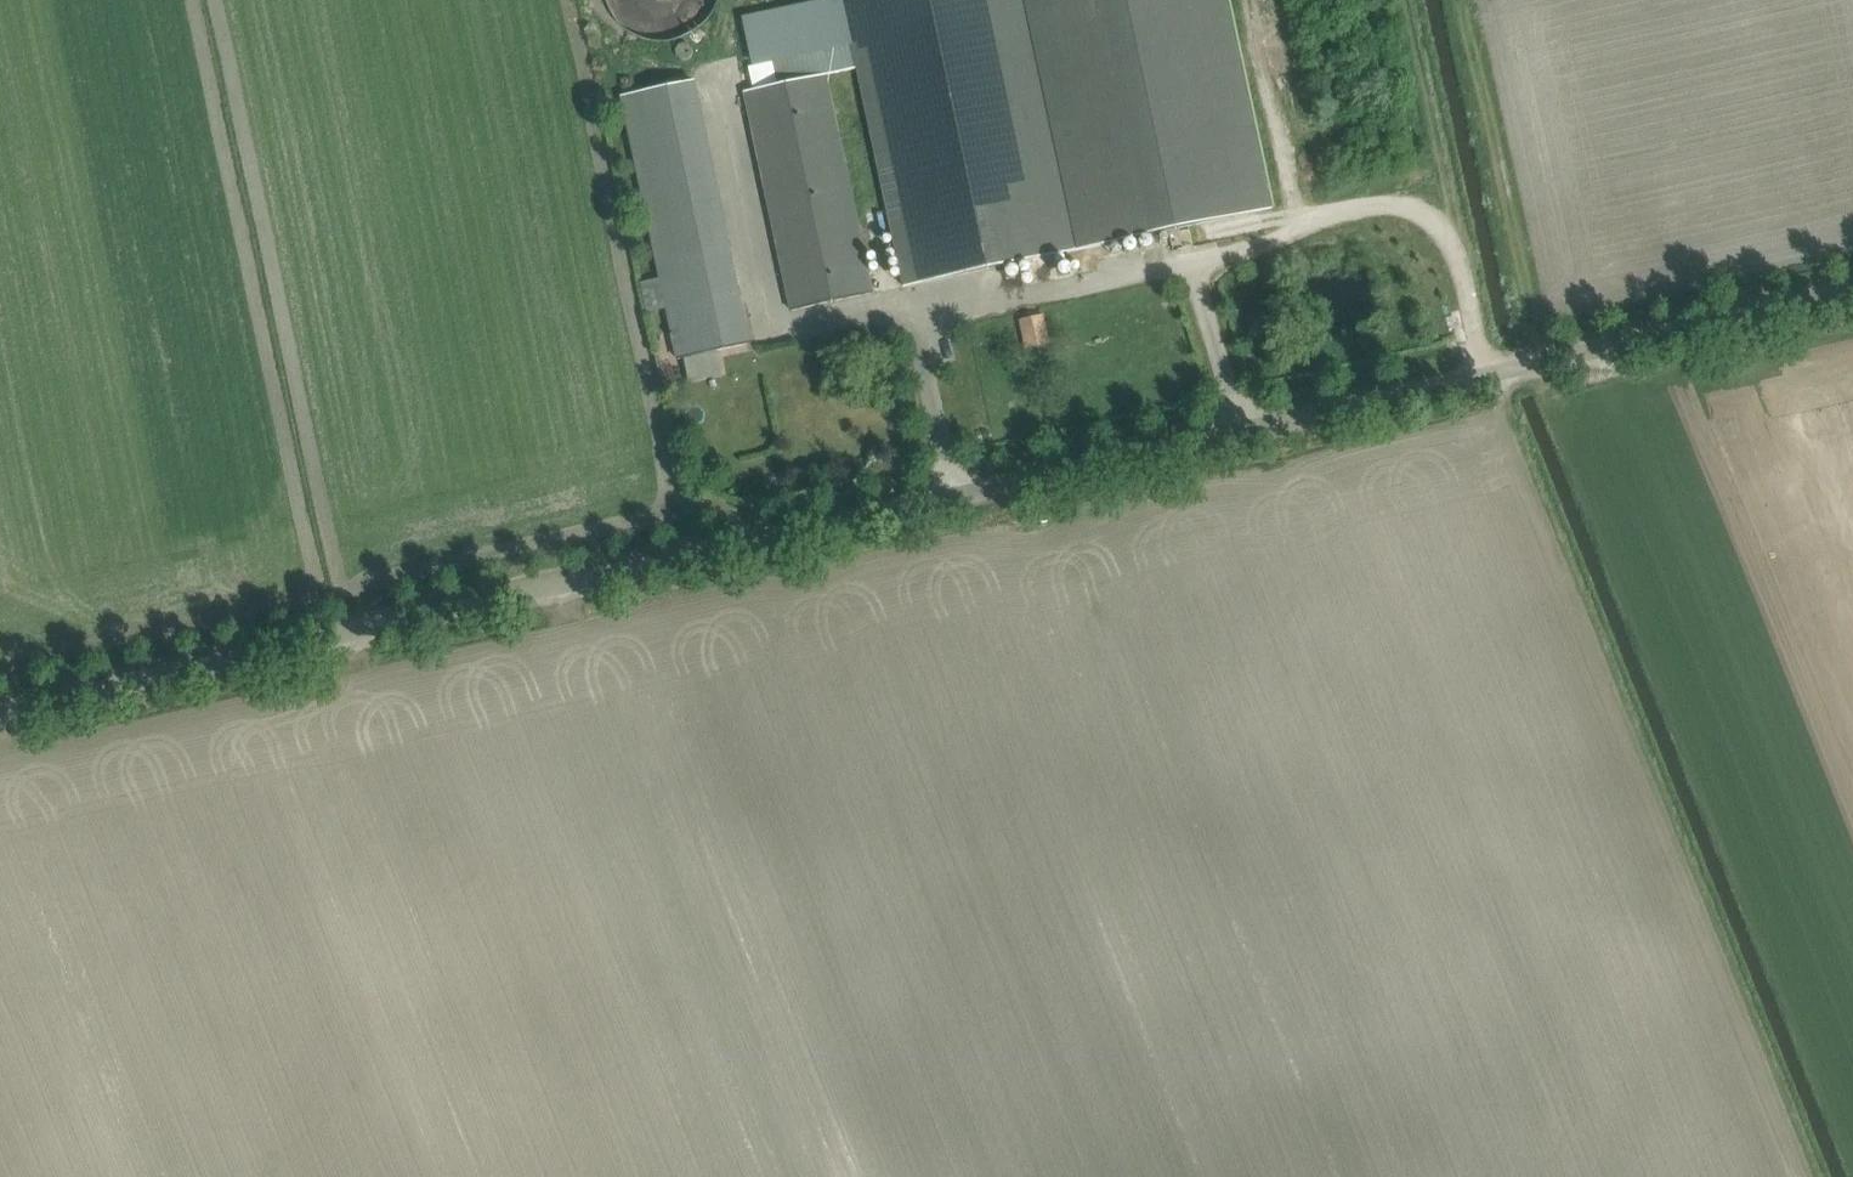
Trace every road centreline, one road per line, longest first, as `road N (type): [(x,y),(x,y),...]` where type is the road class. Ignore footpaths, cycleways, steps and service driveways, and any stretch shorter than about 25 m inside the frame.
road 1 (unclassified): [(0,692),(1852,283)]

